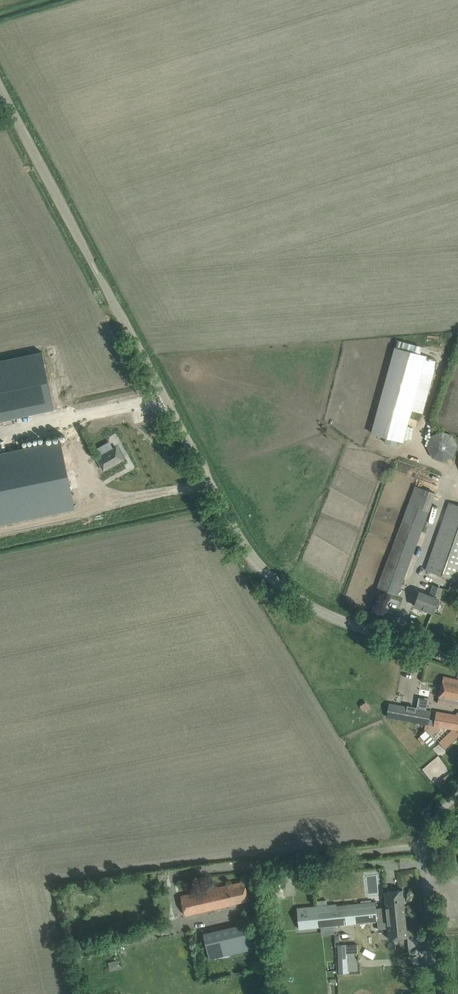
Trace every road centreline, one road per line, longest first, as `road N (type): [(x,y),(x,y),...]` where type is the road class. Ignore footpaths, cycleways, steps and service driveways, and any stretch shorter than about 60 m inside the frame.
road 1 (unclassified): [(457,660),(323,614),(262,570),(0,90)]
road 2 (unclassified): [(441,993),(421,846),(457,795)]

